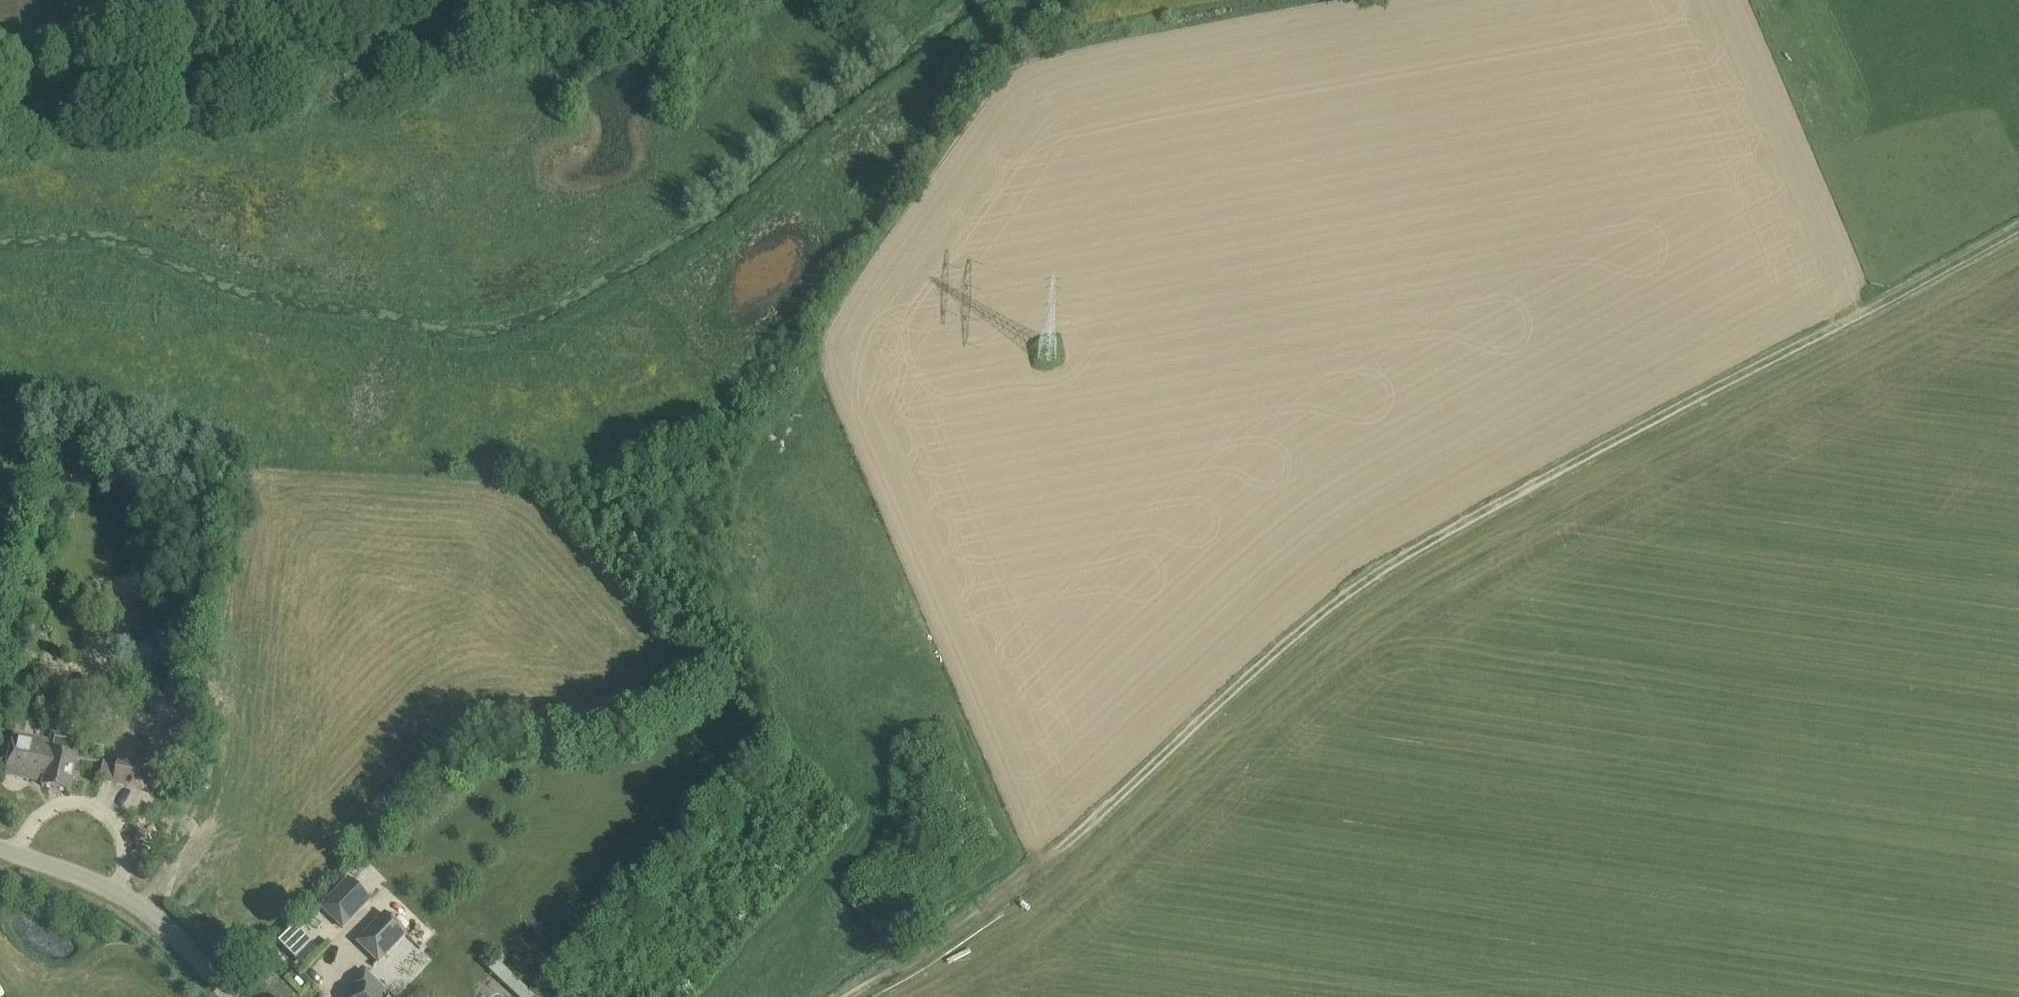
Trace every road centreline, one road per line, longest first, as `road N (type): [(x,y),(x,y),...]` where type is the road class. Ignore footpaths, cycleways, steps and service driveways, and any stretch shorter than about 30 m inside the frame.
road 1 (track): [(858,996),(905,975),(1405,556),(2018,219)]
road 2 (unclassified): [(237,996),(192,945),(135,899),(0,849)]

